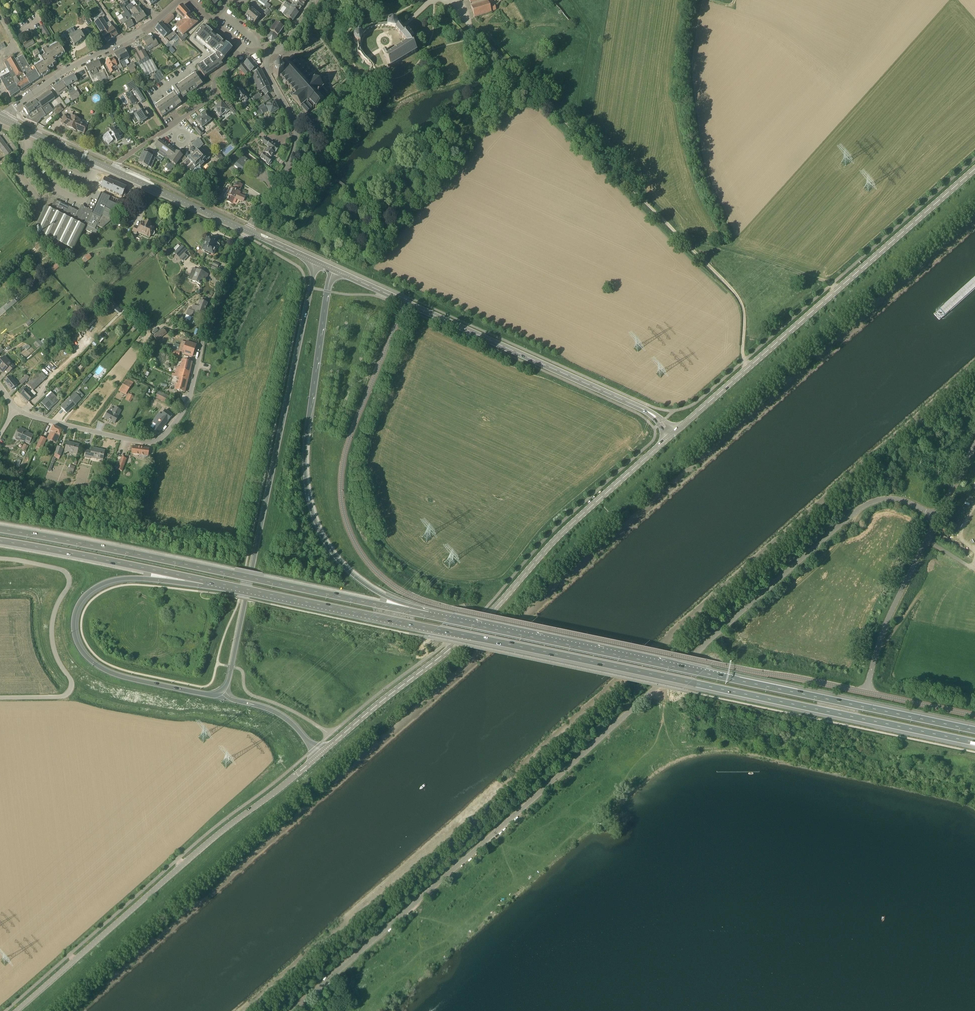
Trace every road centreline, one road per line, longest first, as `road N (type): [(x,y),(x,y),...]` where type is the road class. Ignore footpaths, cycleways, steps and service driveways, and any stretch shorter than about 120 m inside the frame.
road 1 (unclassified): [(292,1010),(863,508),(894,499),(939,517)]
road 2 (unclassified): [(866,694),(452,609),(385,580),(350,533),(341,479),(406,302)]
road 3 (trunk): [(213,582),(974,742)]
road 4 (trunk): [(974,730),(428,615)]
road 5 (secondary): [(319,754),(493,611),(569,527),(674,433)]
road 6 (trunk): [(317,262),(221,691)]
road 7 (trunk): [(428,615),(0,530)]
road 8 (trunk): [(428,615),(351,573),(313,513),(305,443),(331,268)]
road 9 (secondary): [(674,433),(974,169)]
road 10 (tertiary): [(17,1010),(319,754)]
road 11 (residential): [(14,409),(123,439),(151,442),(167,433),(188,400),(212,307),(246,230)]
road 12 (trunk): [(221,691),(105,671),(84,655),(74,630),(79,605),(104,584),(213,582)]
road 13 (track): [(678,235),(441,0)]
road 14 (secondary): [(674,433),(643,409),(406,302)]
road 15 (unclassified): [(0,699),(61,697),(72,684),(52,635),(68,589),(65,573),(0,559)]
road 16 (track): [(701,0),(689,82),(701,158),(732,249)]
road 17 (trunk): [(0,542),(213,582)]
road 18 (residential): [(246,230),(296,145),(267,51)]
road 19 (unclassified): [(866,694),(891,609),(939,517)]
road 20 (residential): [(114,171),(211,97),(216,78),(242,47)]
road 21 (residential): [(6,121),(64,72),(157,21)]
road 22 (track): [(744,360),(740,299),(678,235)]
road 23 (secondary): [(246,230),(114,171)]
road 24 (trunk): [(319,754),(283,716),(221,691)]

